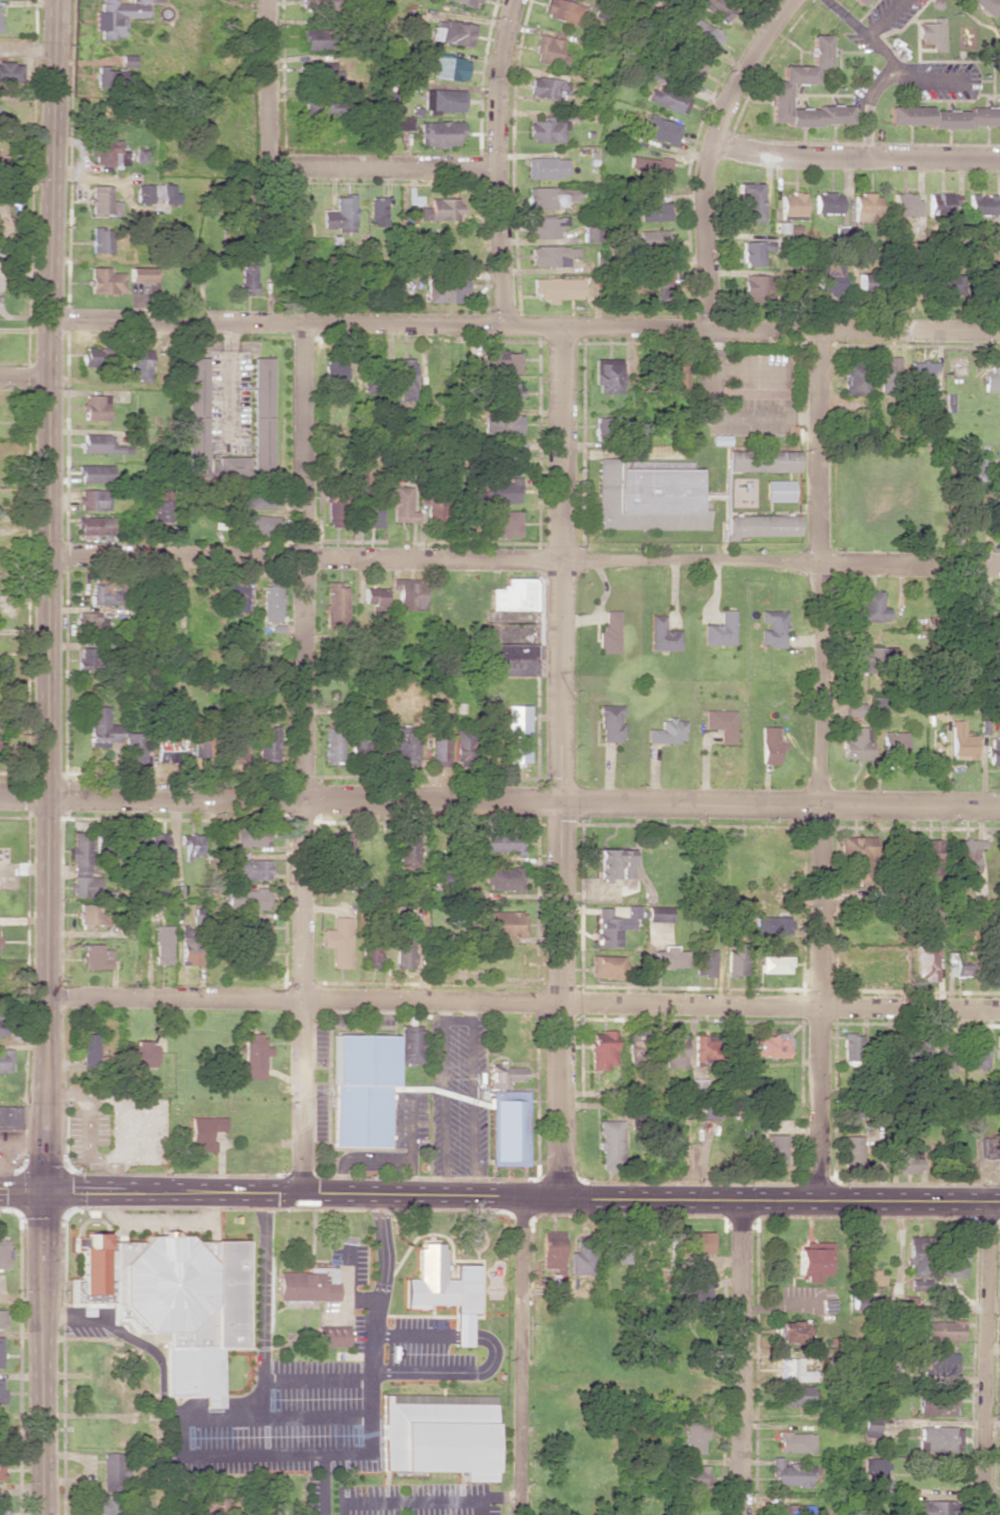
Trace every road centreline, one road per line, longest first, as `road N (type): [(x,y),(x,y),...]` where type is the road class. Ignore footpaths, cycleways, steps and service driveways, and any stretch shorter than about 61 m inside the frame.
road 1 (tertiary): [(56,0),(45,1194)]
road 2 (residential): [(999,1012),(46,997)]
road 3 (residential): [(999,335),(49,319)]
road 4 (residential): [(999,566),(51,559)]
road 5 (residential): [(302,322),(301,1196)]
road 6 (residential): [(820,335),(821,1204)]
road 7 (residential): [(561,804),(0,803)]
road 8 (secondary): [(520,1199),(45,1194)]
road 9 (residential): [(558,330),(561,804)]
road 10 (secondary): [(999,1204),(559,1199)]
road 11 (residential): [(999,808),(561,804)]
road 12 (residential): [(561,804),(559,1199)]
road 13 (residential): [(794,0),(742,74),(713,143),(711,329)]
road 14 (residential): [(516,0),(492,167),(502,325)]
road 15 (tertiary): [(45,1194),(46,1514)]
road 16 (residential): [(520,1199),(522,1514)]
road 17 (residential): [(744,1202),(741,1514)]
road 18 (residential): [(990,1204),(985,1514)]
road 19 (residential): [(999,155),(713,143)]
road 20 (residential): [(492,167),(270,167)]
road 21 (residential): [(268,0),(270,167)]

